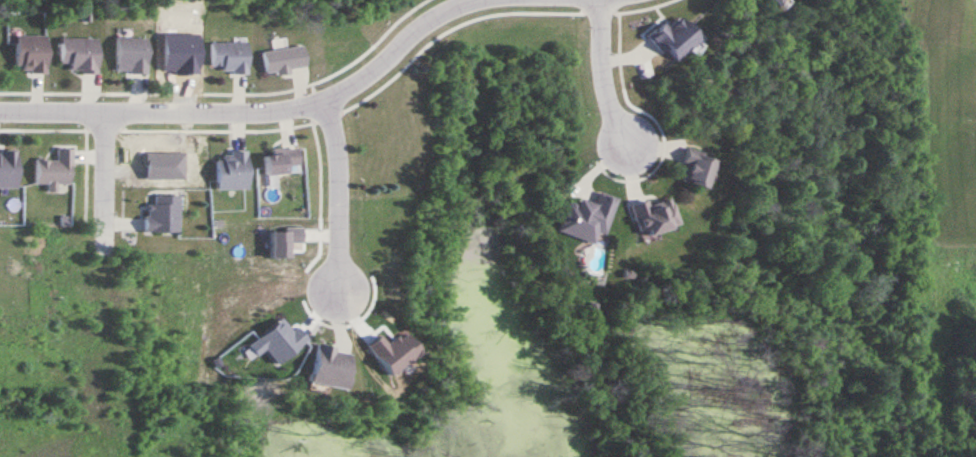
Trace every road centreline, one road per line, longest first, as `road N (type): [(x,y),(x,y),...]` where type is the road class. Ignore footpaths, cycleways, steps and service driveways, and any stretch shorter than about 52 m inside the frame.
road 1 (residential): [(0,114),(187,119),(301,110),(382,64),(435,14),(466,0)]
road 2 (residential): [(325,100),(336,161),(338,291)]
road 3 (residential): [(601,0),(603,82),(629,146)]
road 4 (residential): [(104,117),(106,242)]

